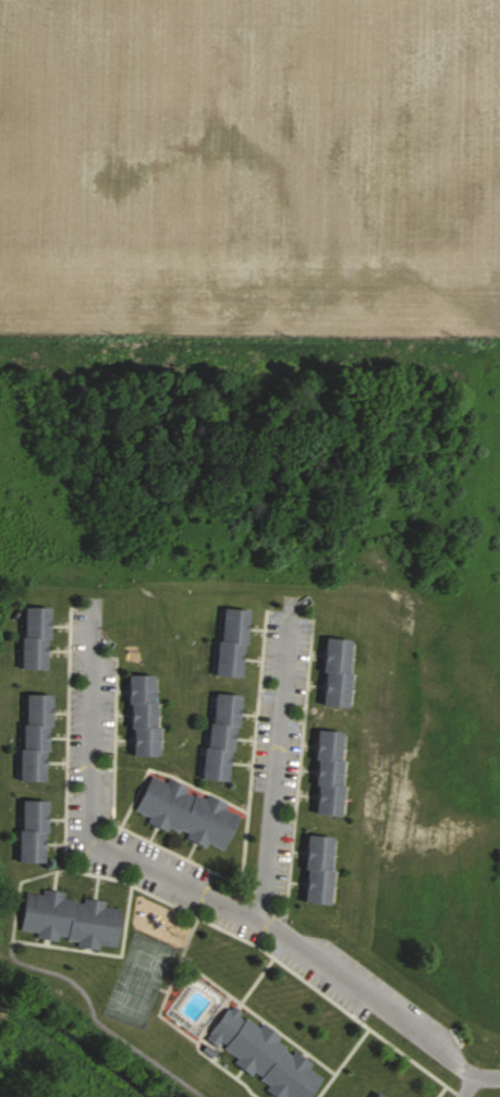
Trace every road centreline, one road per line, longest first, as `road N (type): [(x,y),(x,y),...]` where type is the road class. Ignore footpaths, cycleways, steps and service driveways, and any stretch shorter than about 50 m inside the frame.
road 1 (residential): [(499,1074),(474,1074),(452,1060),(263,919),(88,841)]
road 2 (residential): [(263,919),(291,612)]
road 3 (residential): [(88,841),(93,605)]

